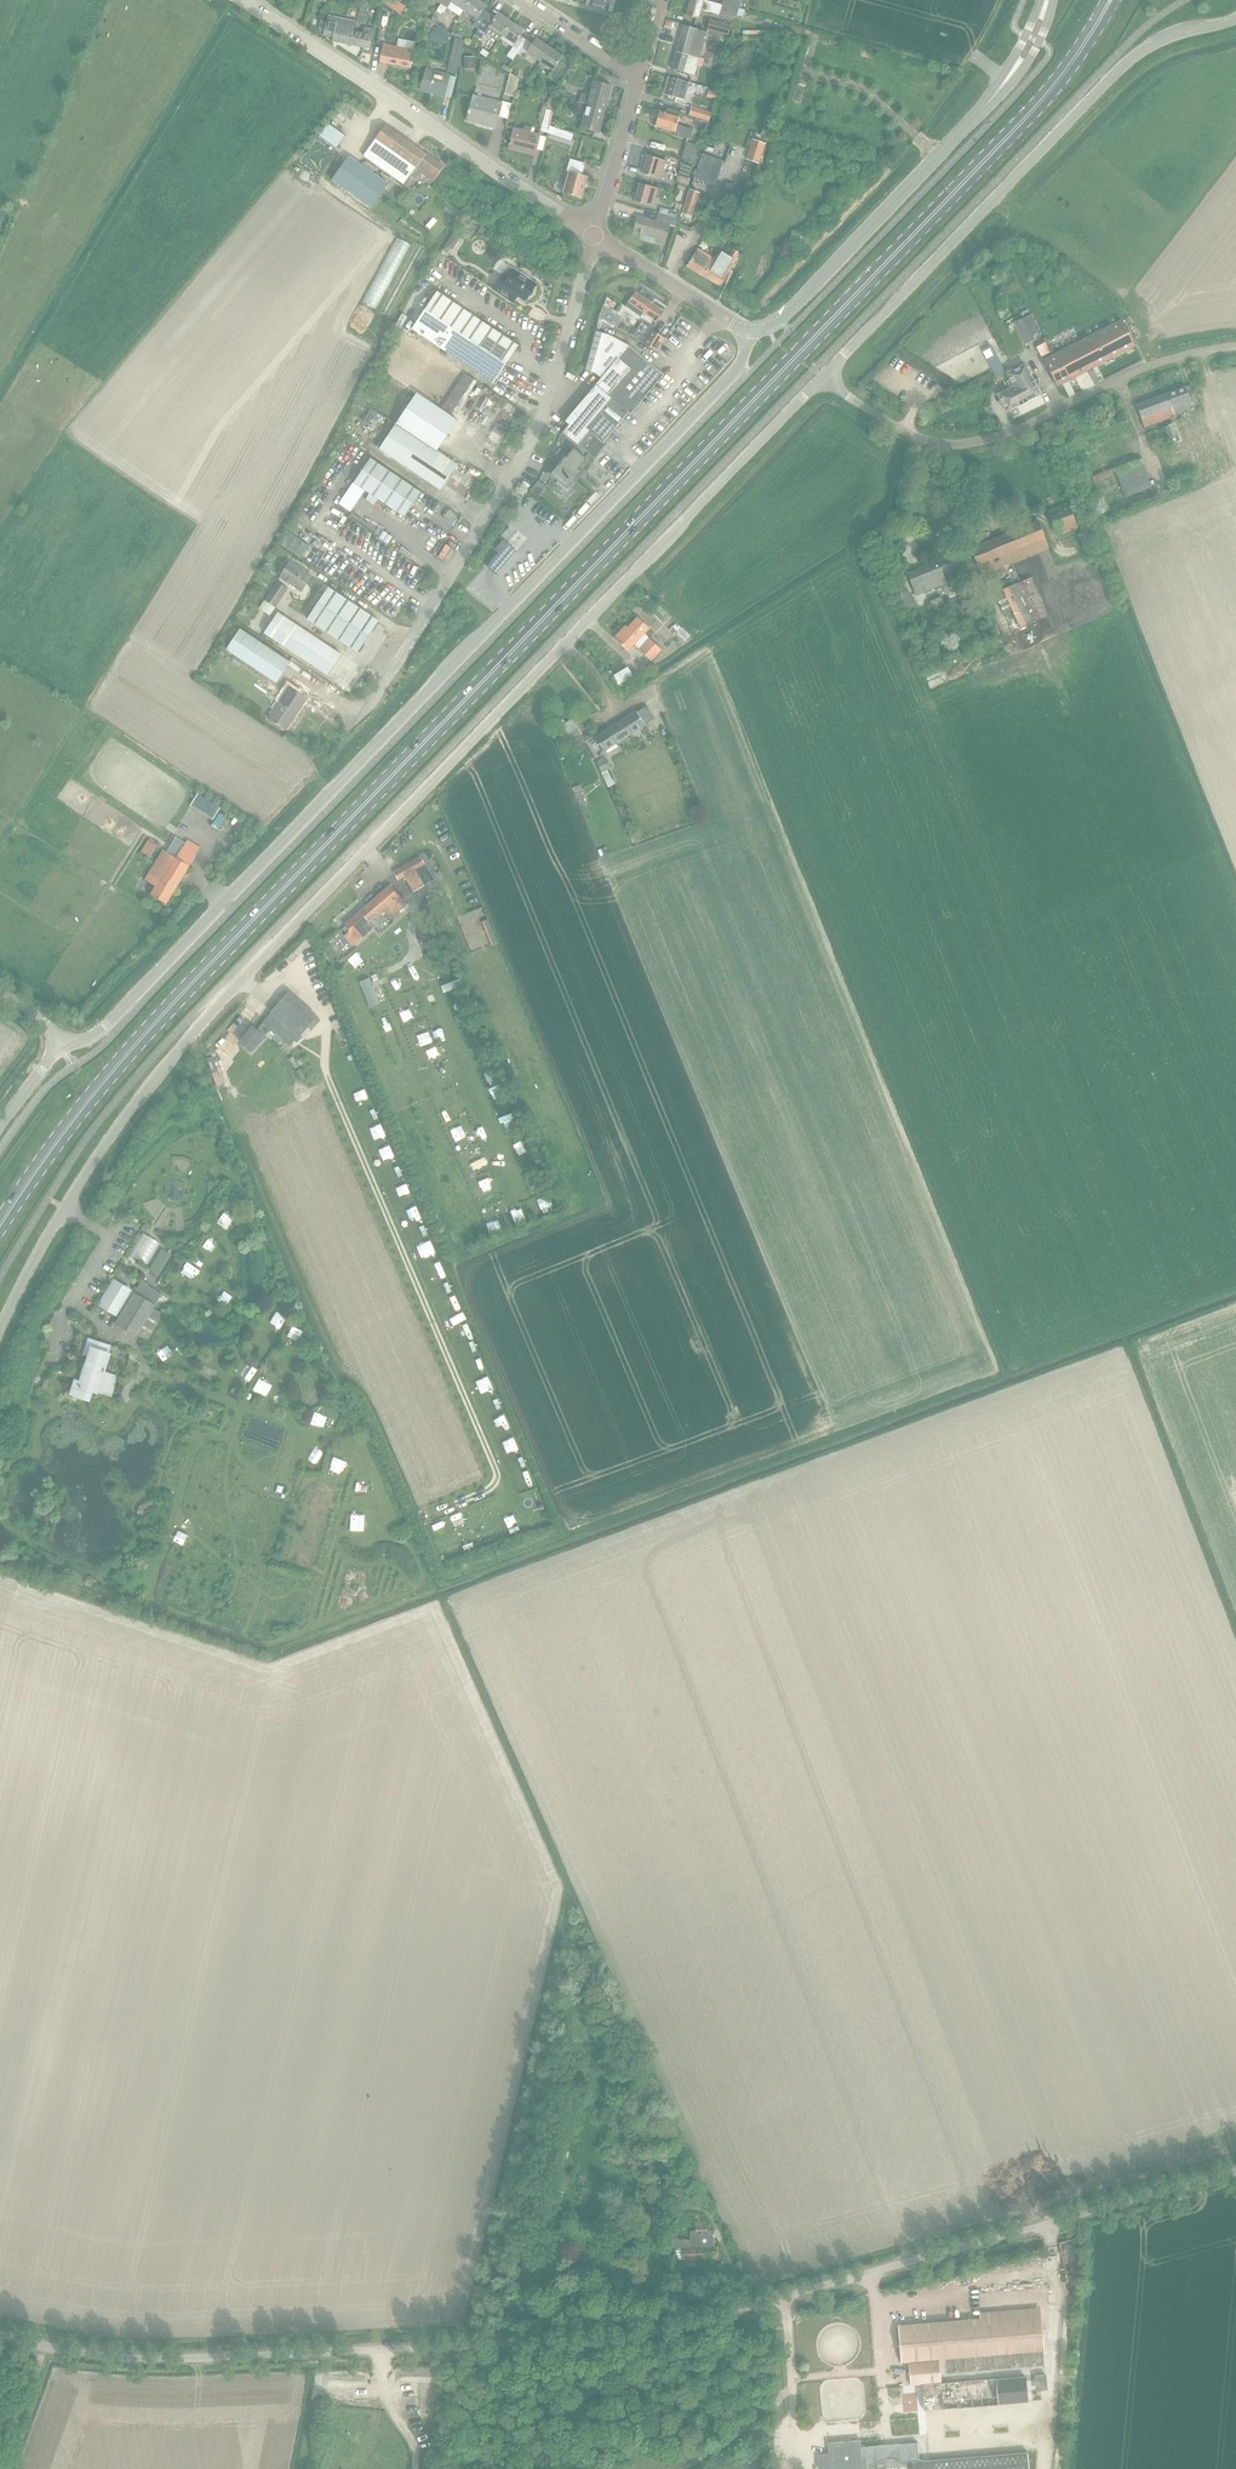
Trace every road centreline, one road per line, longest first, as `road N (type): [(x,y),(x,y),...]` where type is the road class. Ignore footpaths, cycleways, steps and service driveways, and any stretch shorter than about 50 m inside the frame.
road 1 (primary): [(1075,58),(152,1026),(0,1225)]
road 2 (unclassified): [(1235,2182),(640,2343),(142,2360),(0,2336)]
road 3 (unclassified): [(0,1316),(112,1132),(185,1039),(823,378)]
road 4 (unclassified): [(748,331),(738,368),(104,1027),(61,1047)]
road 5 (unclassified): [(823,378),(1123,66),(1162,37),(1235,17)]
road 6 (residential): [(352,723),(462,559),(539,418),(594,234)]
road 7 (unclassified): [(823,378),(890,422),(958,443),(995,437),(1156,362),(1235,346)]
road 8 (residential): [(594,234),(241,0)]
road 9 (unclassified): [(976,117),(780,322),(748,331)]
road 10 (residential): [(748,331),(594,234)]
road 11 (residential): [(594,234),(639,80)]
road 12 (unclassified): [(639,80),(519,0)]
road 13 (unclassified): [(976,117),(1021,72),(1053,0)]
road 14 (unclassified): [(1041,0),(976,117)]

